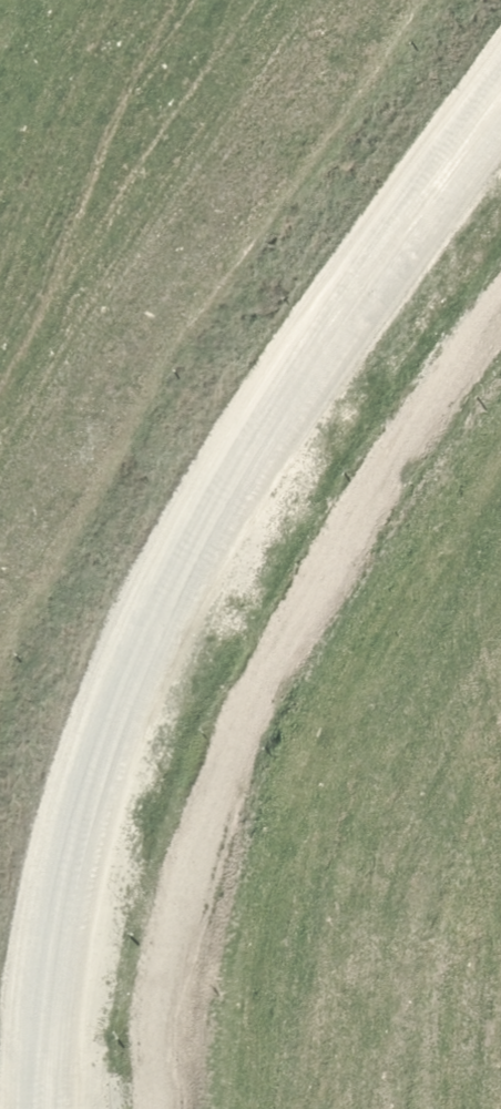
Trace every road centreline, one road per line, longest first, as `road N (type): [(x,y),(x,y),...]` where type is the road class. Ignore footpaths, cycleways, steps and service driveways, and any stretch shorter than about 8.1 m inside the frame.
road 1 (unclassified): [(60,1108),(67,910),(117,721),(211,532),(348,313),(500,106)]
road 2 (track): [(171,1108),(201,870),(276,658),(371,479),(500,301)]

